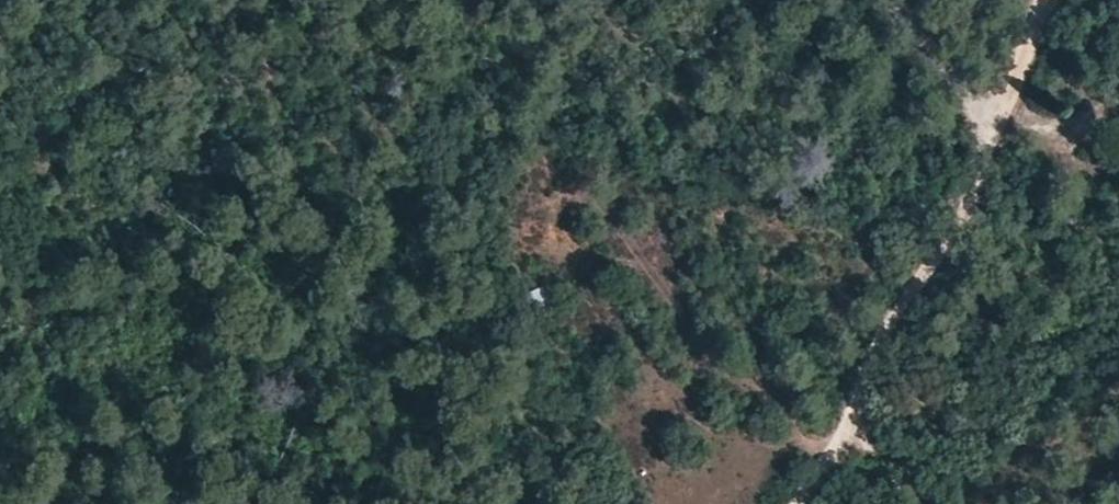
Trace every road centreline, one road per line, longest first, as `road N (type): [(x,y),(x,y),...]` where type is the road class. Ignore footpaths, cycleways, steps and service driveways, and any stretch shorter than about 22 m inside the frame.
road 1 (track): [(793,503),(904,320),(978,168),(975,104),(890,0)]
road 2 (residential): [(978,168),(1043,0)]

